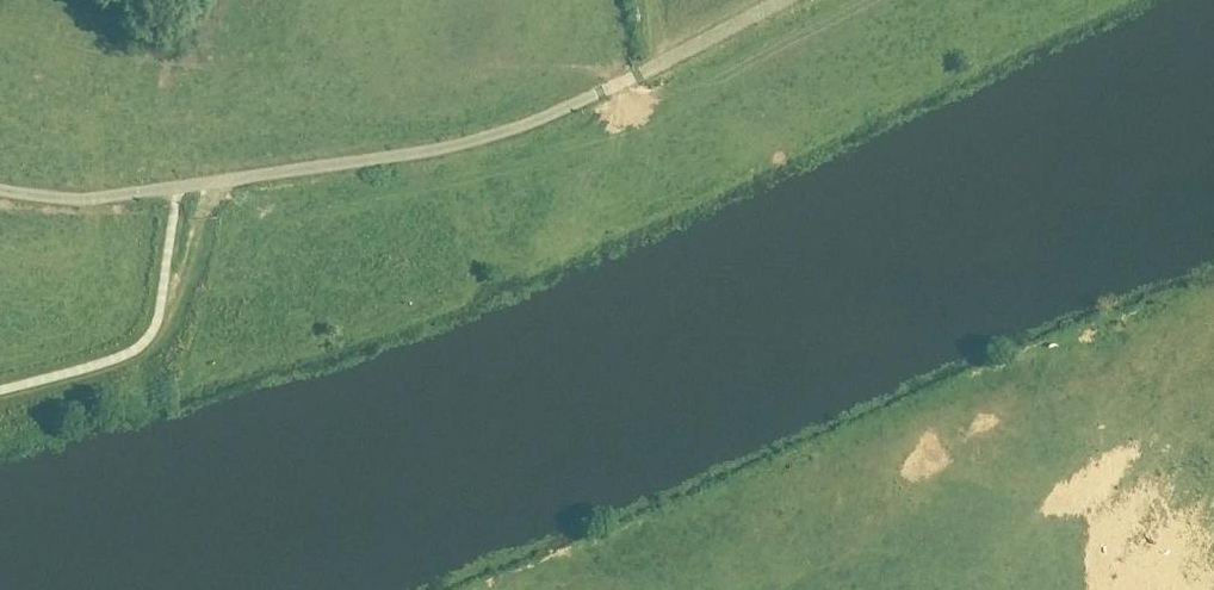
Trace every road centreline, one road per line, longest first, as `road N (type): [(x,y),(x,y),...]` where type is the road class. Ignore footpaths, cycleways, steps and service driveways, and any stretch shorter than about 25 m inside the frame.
road 1 (unclassified): [(782,0),(521,126),(438,148),(93,199),(0,190)]

